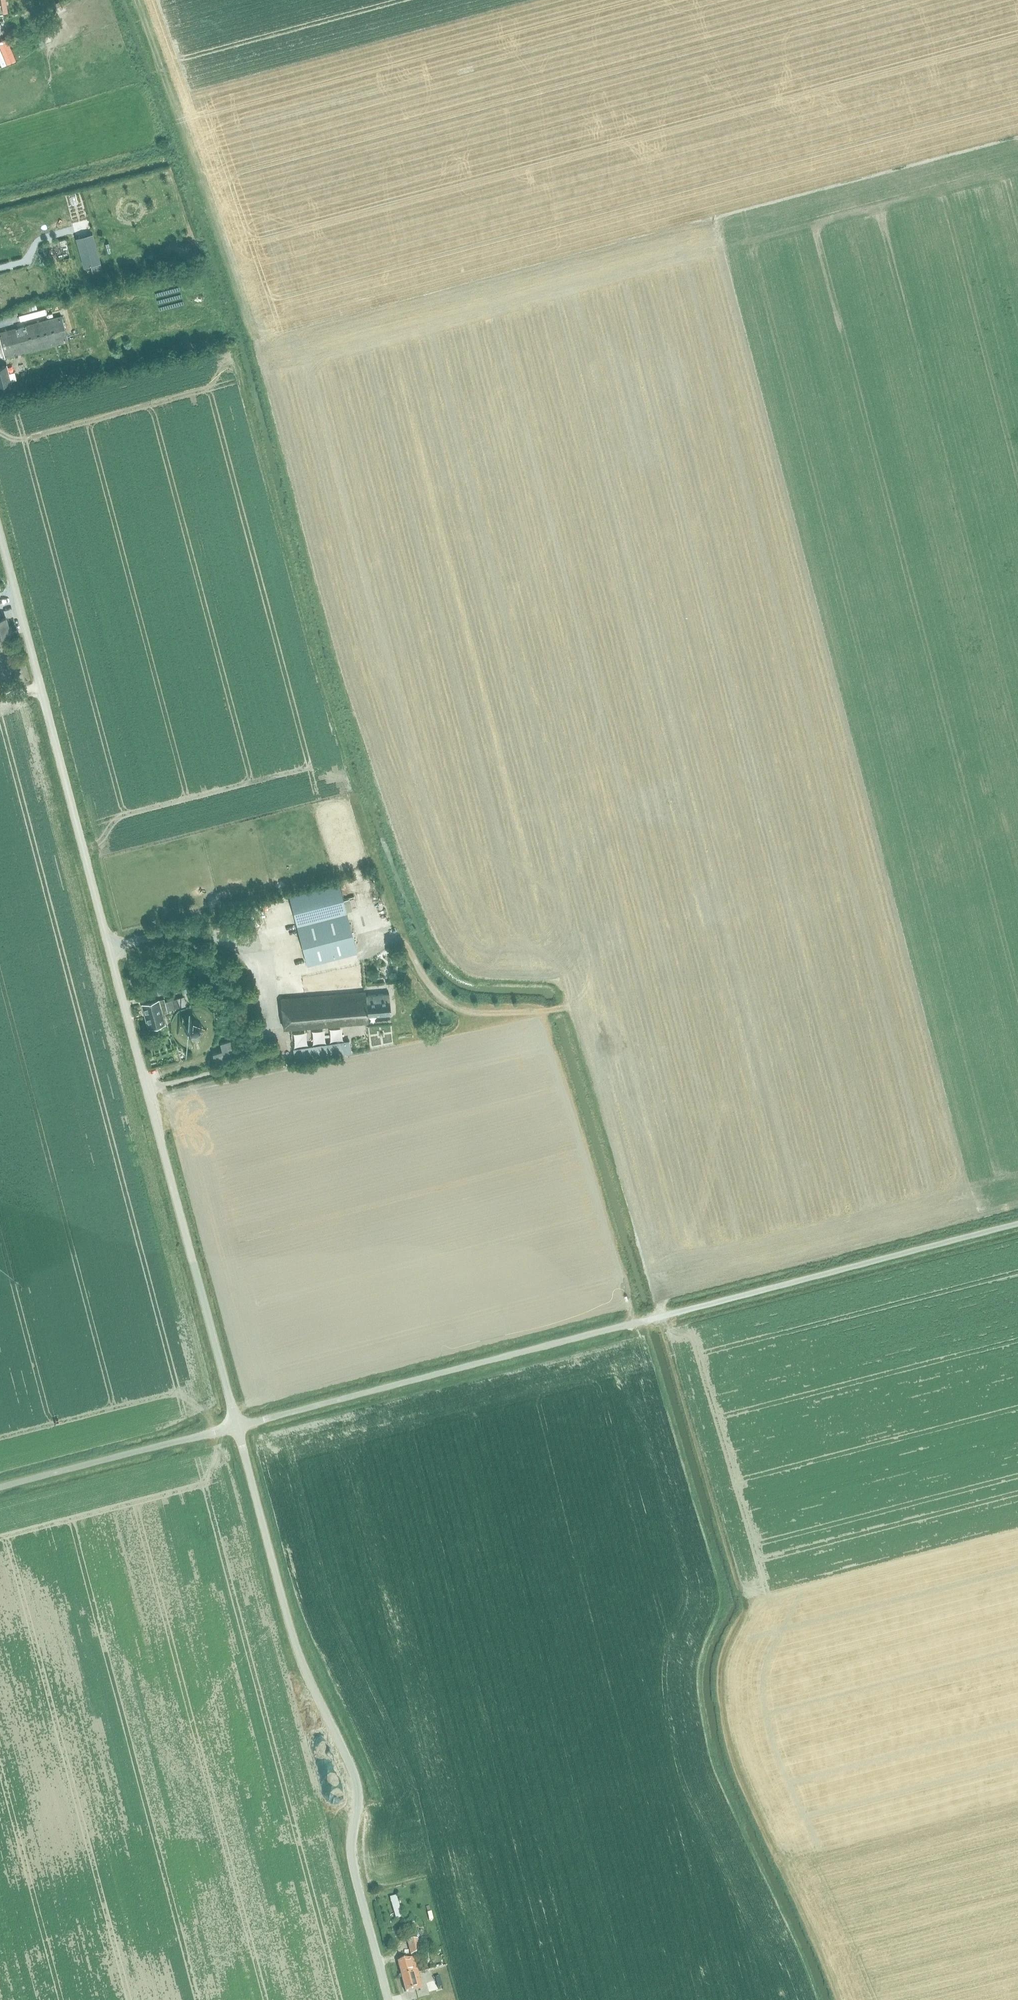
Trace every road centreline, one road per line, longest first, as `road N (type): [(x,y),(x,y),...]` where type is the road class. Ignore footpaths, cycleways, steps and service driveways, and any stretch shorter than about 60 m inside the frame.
road 1 (unclassified): [(238,1427),(1017,1223)]
road 2 (unclassified): [(238,1427),(41,687)]
road 3 (unclassified): [(388,1999),(359,1891),(353,1769),(297,1654),(238,1427)]
road 4 (unclassified): [(0,1488),(238,1427)]
road 5 (unclassified): [(41,687),(0,530)]

